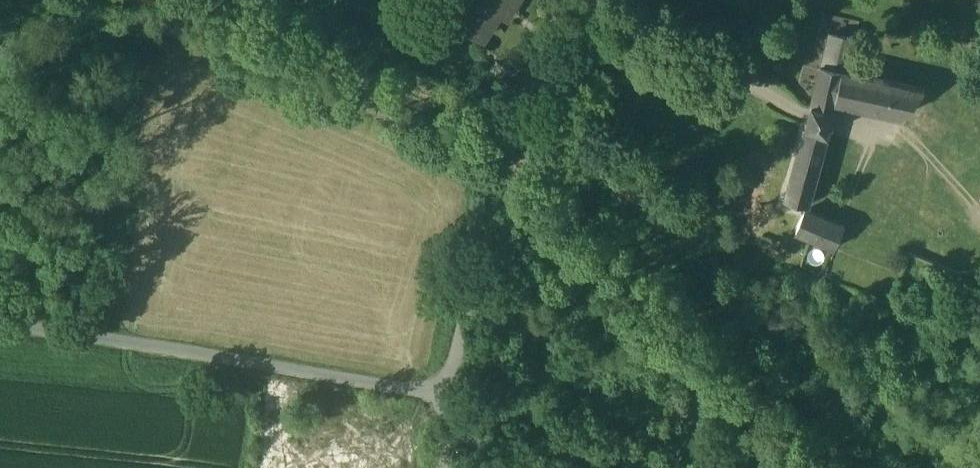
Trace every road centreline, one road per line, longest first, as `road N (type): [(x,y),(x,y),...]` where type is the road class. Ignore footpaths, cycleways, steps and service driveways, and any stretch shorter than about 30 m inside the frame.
road 1 (residential): [(0,326),(442,394)]
road 2 (residential): [(578,0),(511,158),(442,394)]

